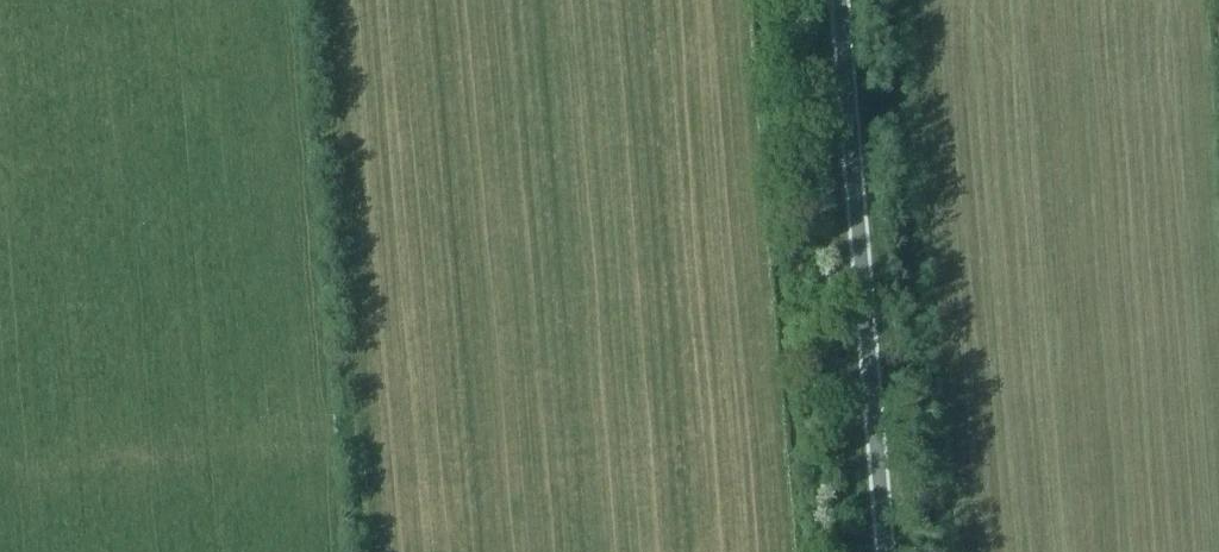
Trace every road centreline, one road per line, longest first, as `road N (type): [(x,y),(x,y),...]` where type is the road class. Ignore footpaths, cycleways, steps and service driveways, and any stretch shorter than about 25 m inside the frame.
road 1 (unclassified): [(884,551),(842,0)]

